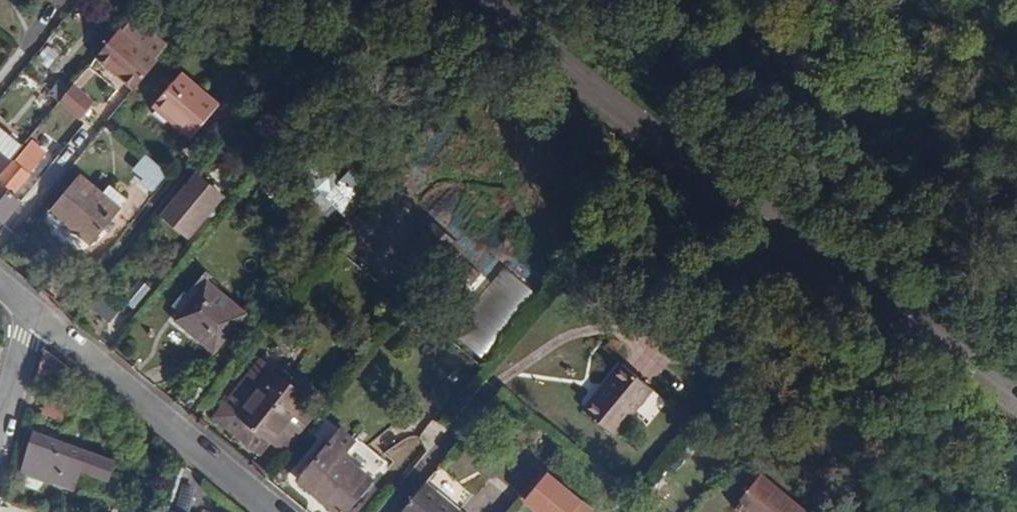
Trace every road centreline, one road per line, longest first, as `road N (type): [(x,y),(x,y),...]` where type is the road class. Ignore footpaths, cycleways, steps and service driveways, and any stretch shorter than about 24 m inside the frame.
road 1 (secondary): [(1016,400),(811,241),(530,0)]
road 2 (residential): [(40,312),(273,511)]
road 3 (residential): [(0,437),(40,312)]

